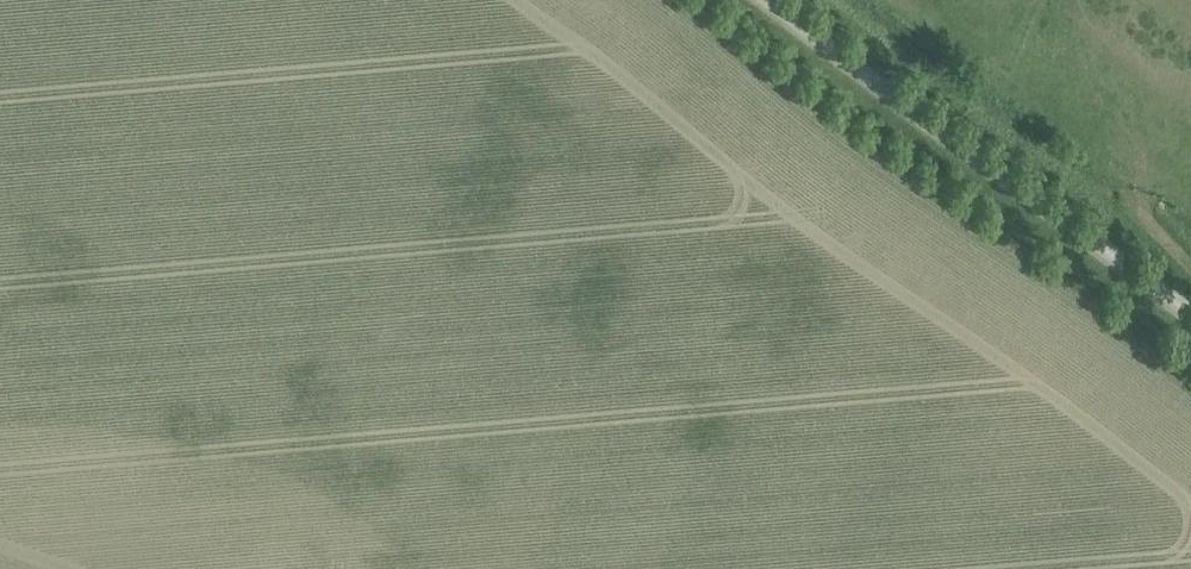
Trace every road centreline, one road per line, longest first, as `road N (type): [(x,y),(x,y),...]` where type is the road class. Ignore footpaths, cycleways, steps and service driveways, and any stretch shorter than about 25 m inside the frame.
road 1 (unclassified): [(1190,316),(767,0)]

